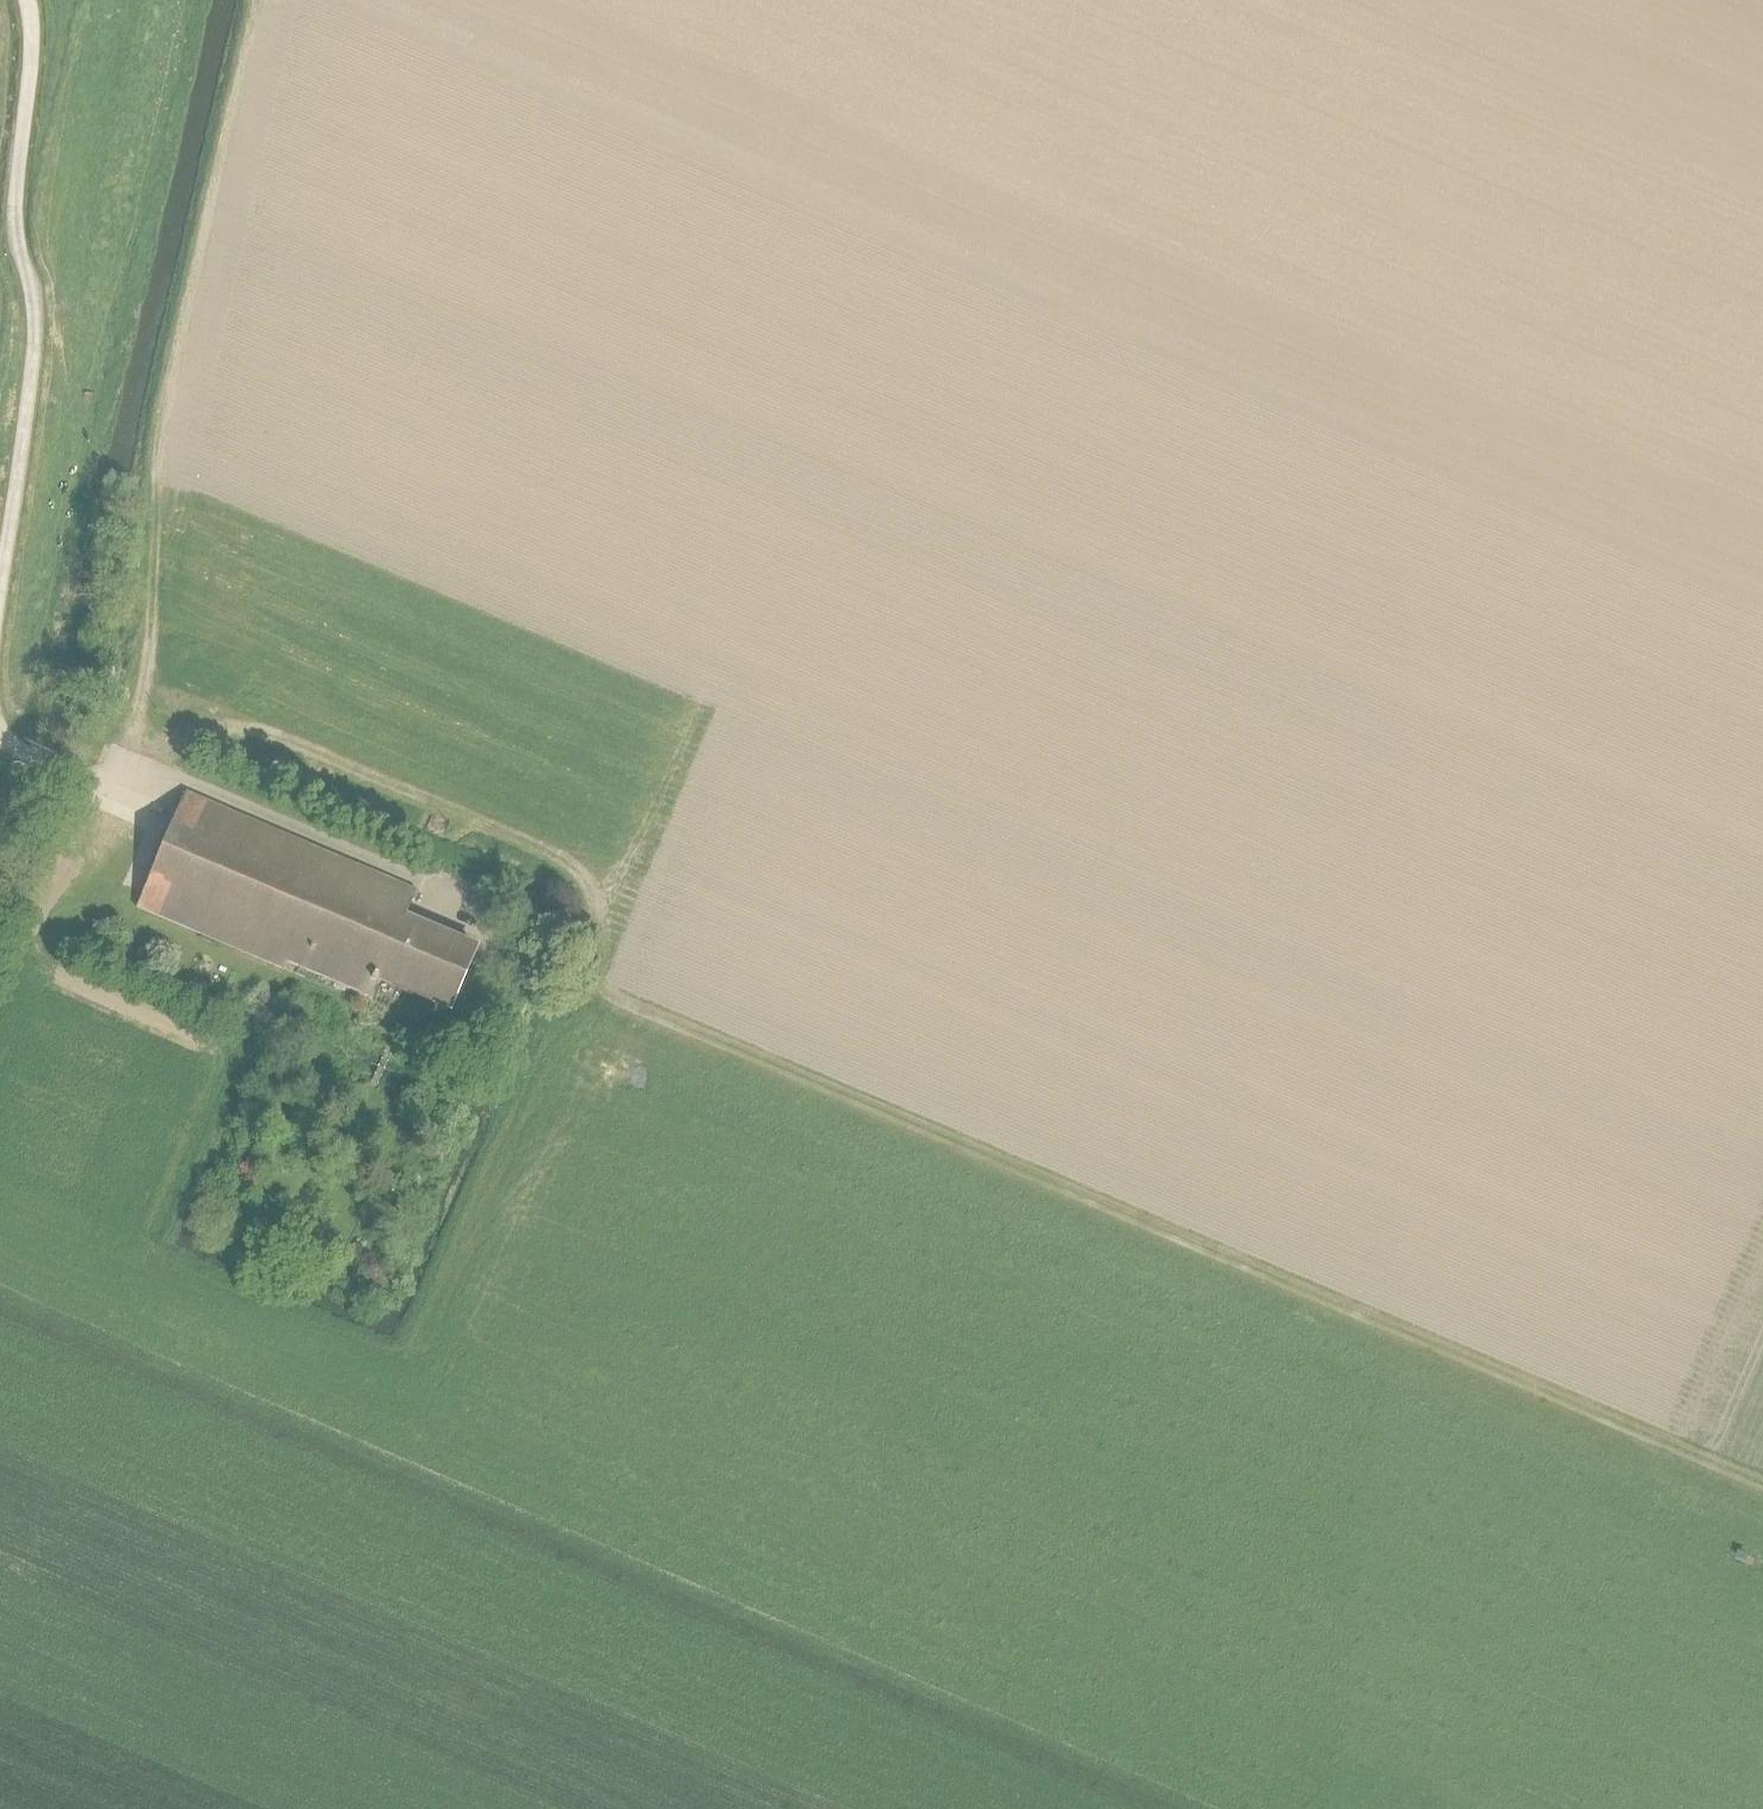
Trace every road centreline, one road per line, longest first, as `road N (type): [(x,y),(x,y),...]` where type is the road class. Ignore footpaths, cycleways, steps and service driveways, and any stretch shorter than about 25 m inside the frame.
road 1 (track): [(166,733),(264,736),(311,749),(540,843),(574,865),(604,971),(622,993),(1762,1475)]
road 2 (track): [(141,736),(134,704),(153,624),(163,430),(257,0)]

